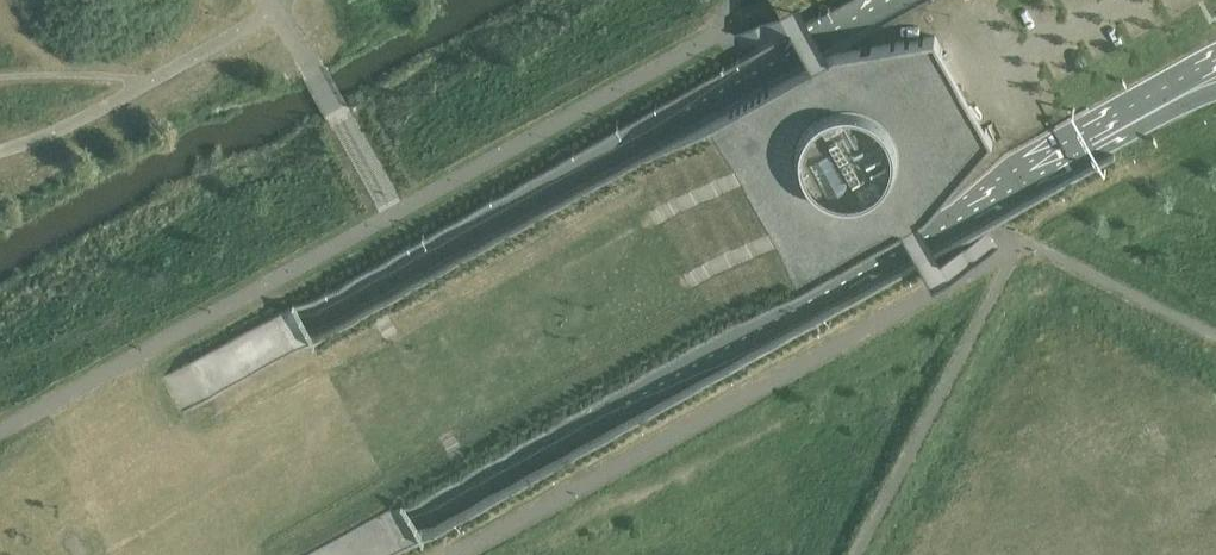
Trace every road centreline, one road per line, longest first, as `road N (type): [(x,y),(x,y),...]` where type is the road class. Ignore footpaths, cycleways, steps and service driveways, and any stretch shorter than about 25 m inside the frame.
road 1 (motorway): [(1012,0),(3,554)]
road 2 (motorway): [(122,554),(1128,0)]
road 3 (motorway): [(213,554),(1214,0)]
road 4 (motorway): [(890,0),(692,117),(0,494)]
road 5 (motorway): [(804,0),(0,447)]
road 6 (motorway): [(437,554),(1215,125)]
road 7 (motorway): [(337,554),(1071,149)]
road 8 (motorway): [(1071,149),(1085,134),(1215,61)]
road 9 (motorway): [(1071,149),(1098,153),(1215,92)]

